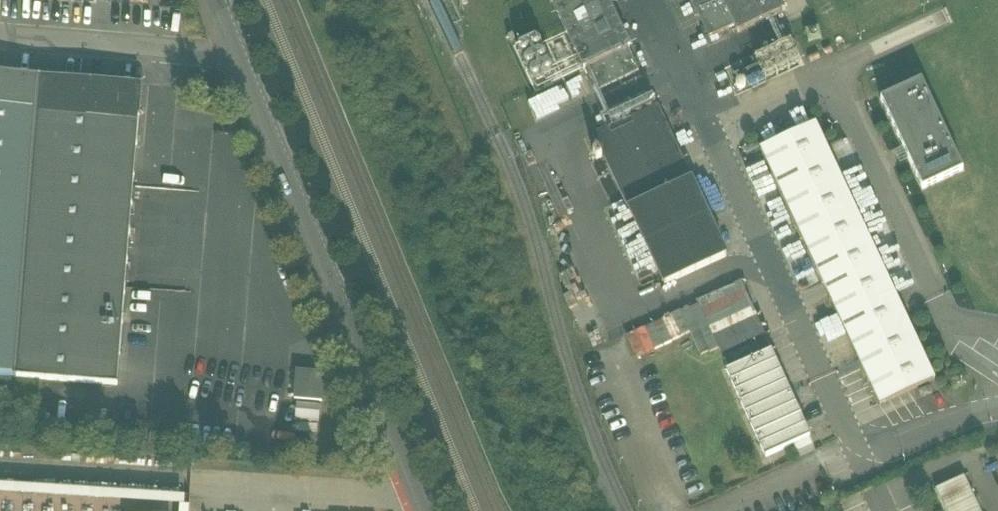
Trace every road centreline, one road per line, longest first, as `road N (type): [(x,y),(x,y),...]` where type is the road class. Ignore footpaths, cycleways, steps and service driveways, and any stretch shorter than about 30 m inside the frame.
road 1 (tertiary): [(216,0),(426,510)]

